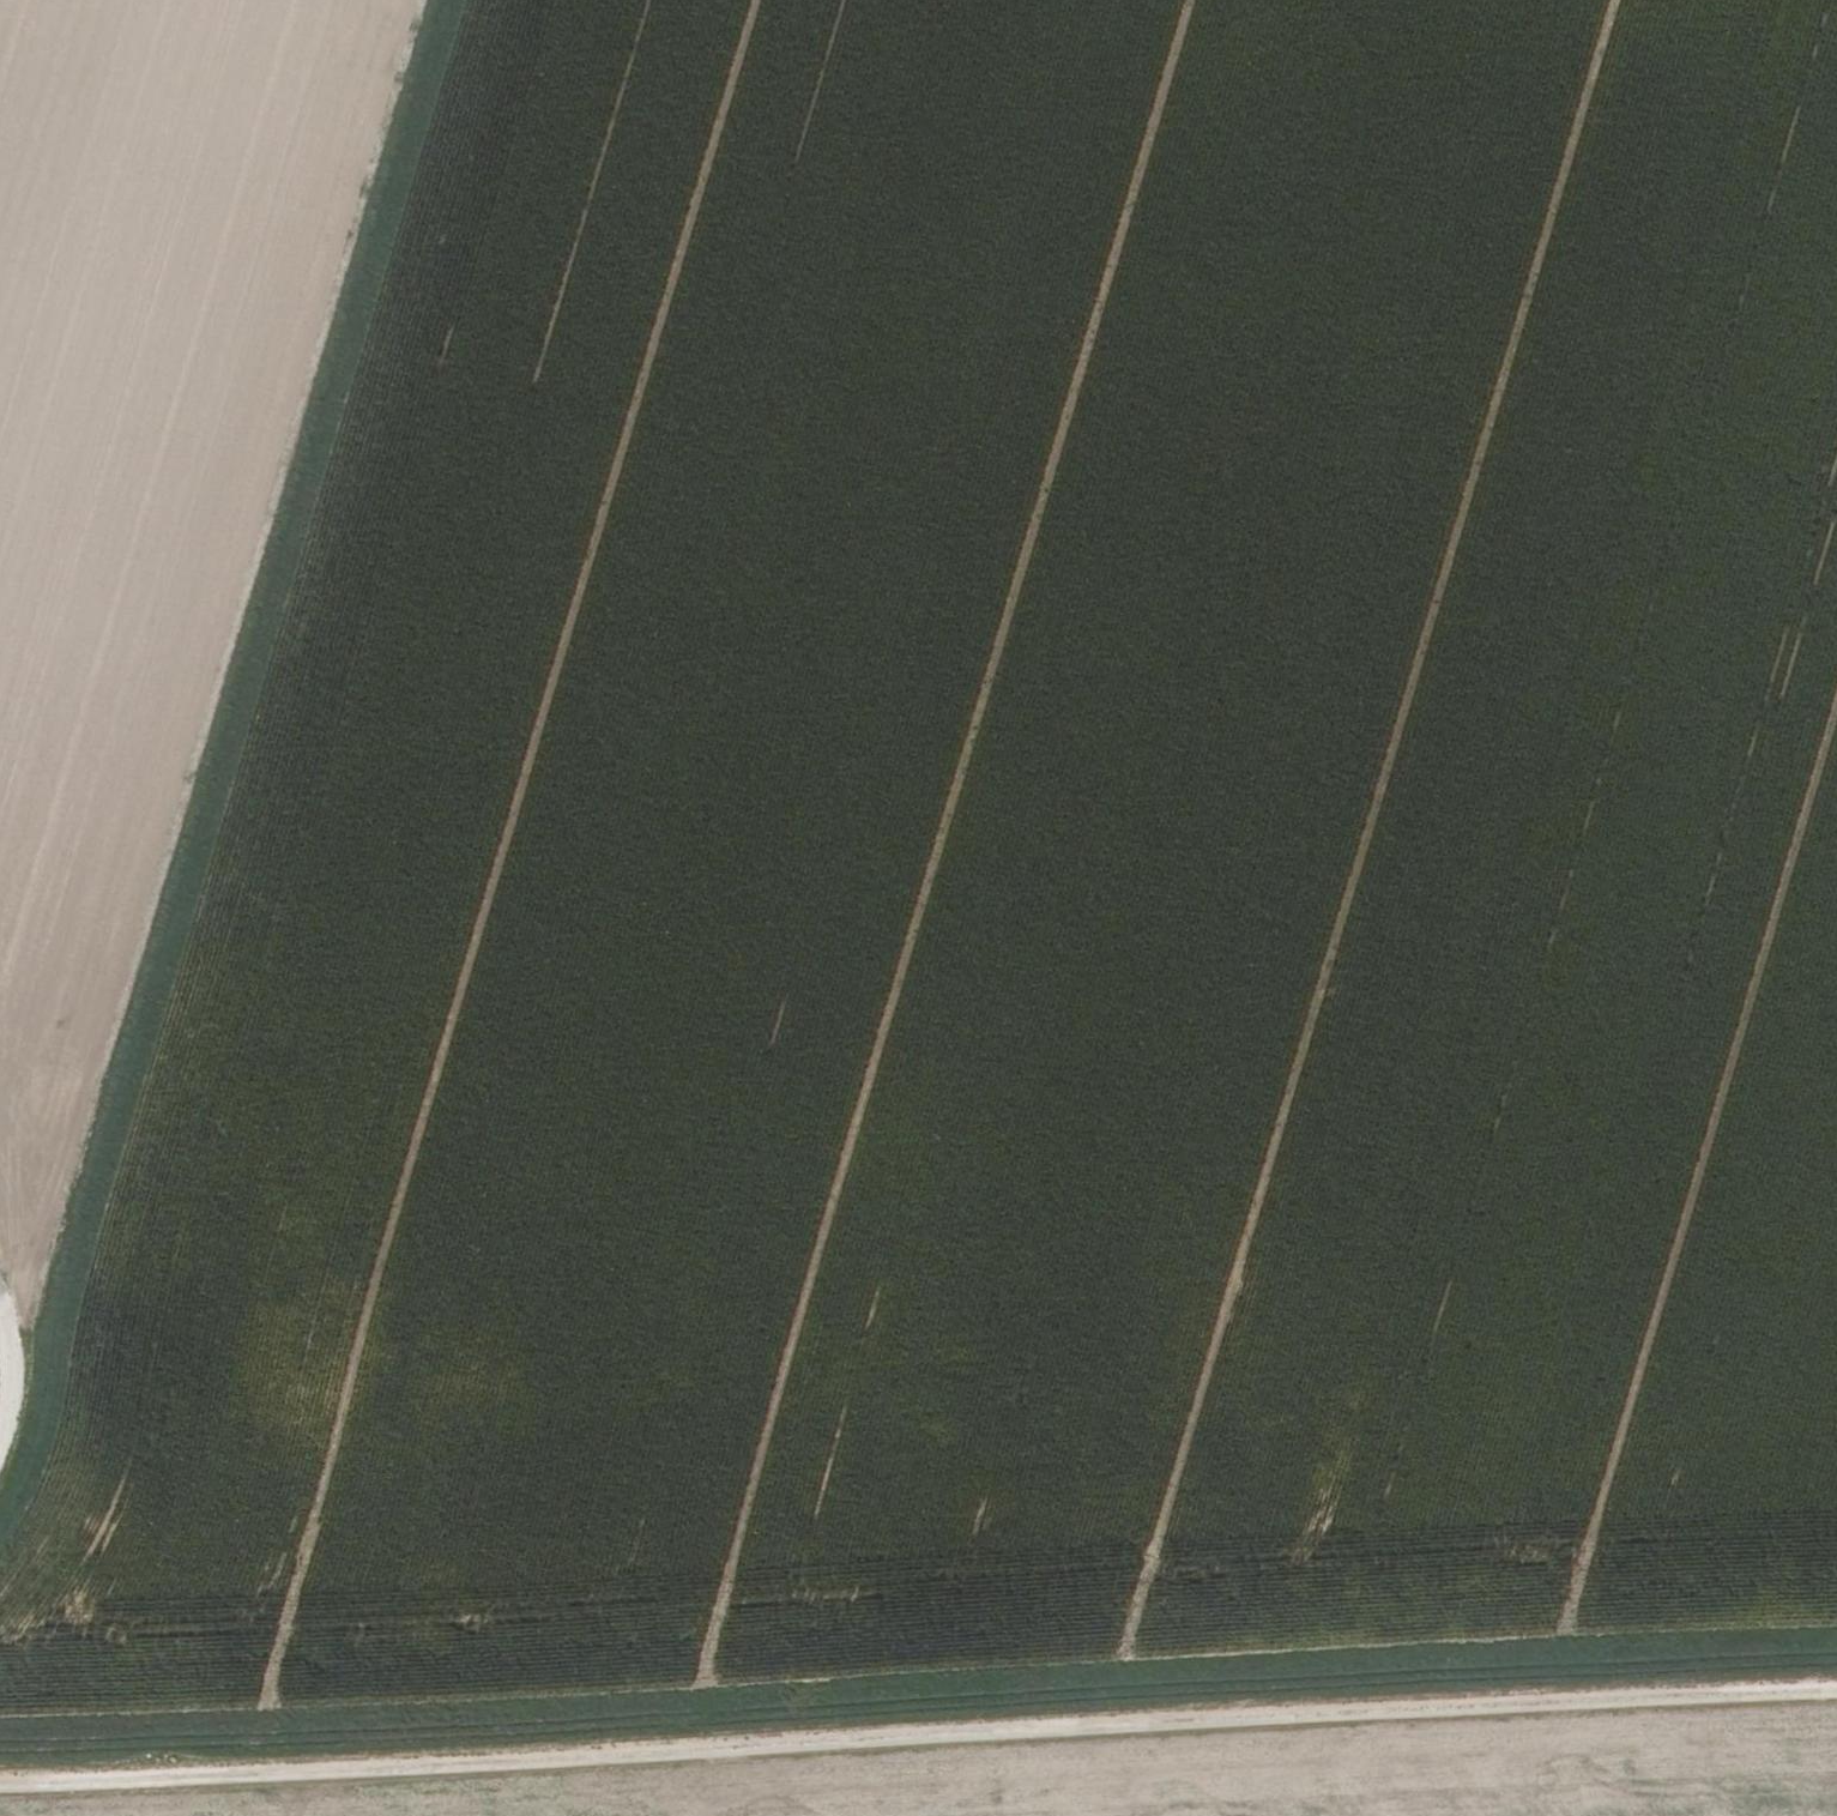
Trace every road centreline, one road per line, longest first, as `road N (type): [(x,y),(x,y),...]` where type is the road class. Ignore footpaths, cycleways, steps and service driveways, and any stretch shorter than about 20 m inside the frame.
road 1 (track): [(1836,1699),(0,1783)]
road 2 (track): [(0,1442),(16,1382),(0,1292)]

